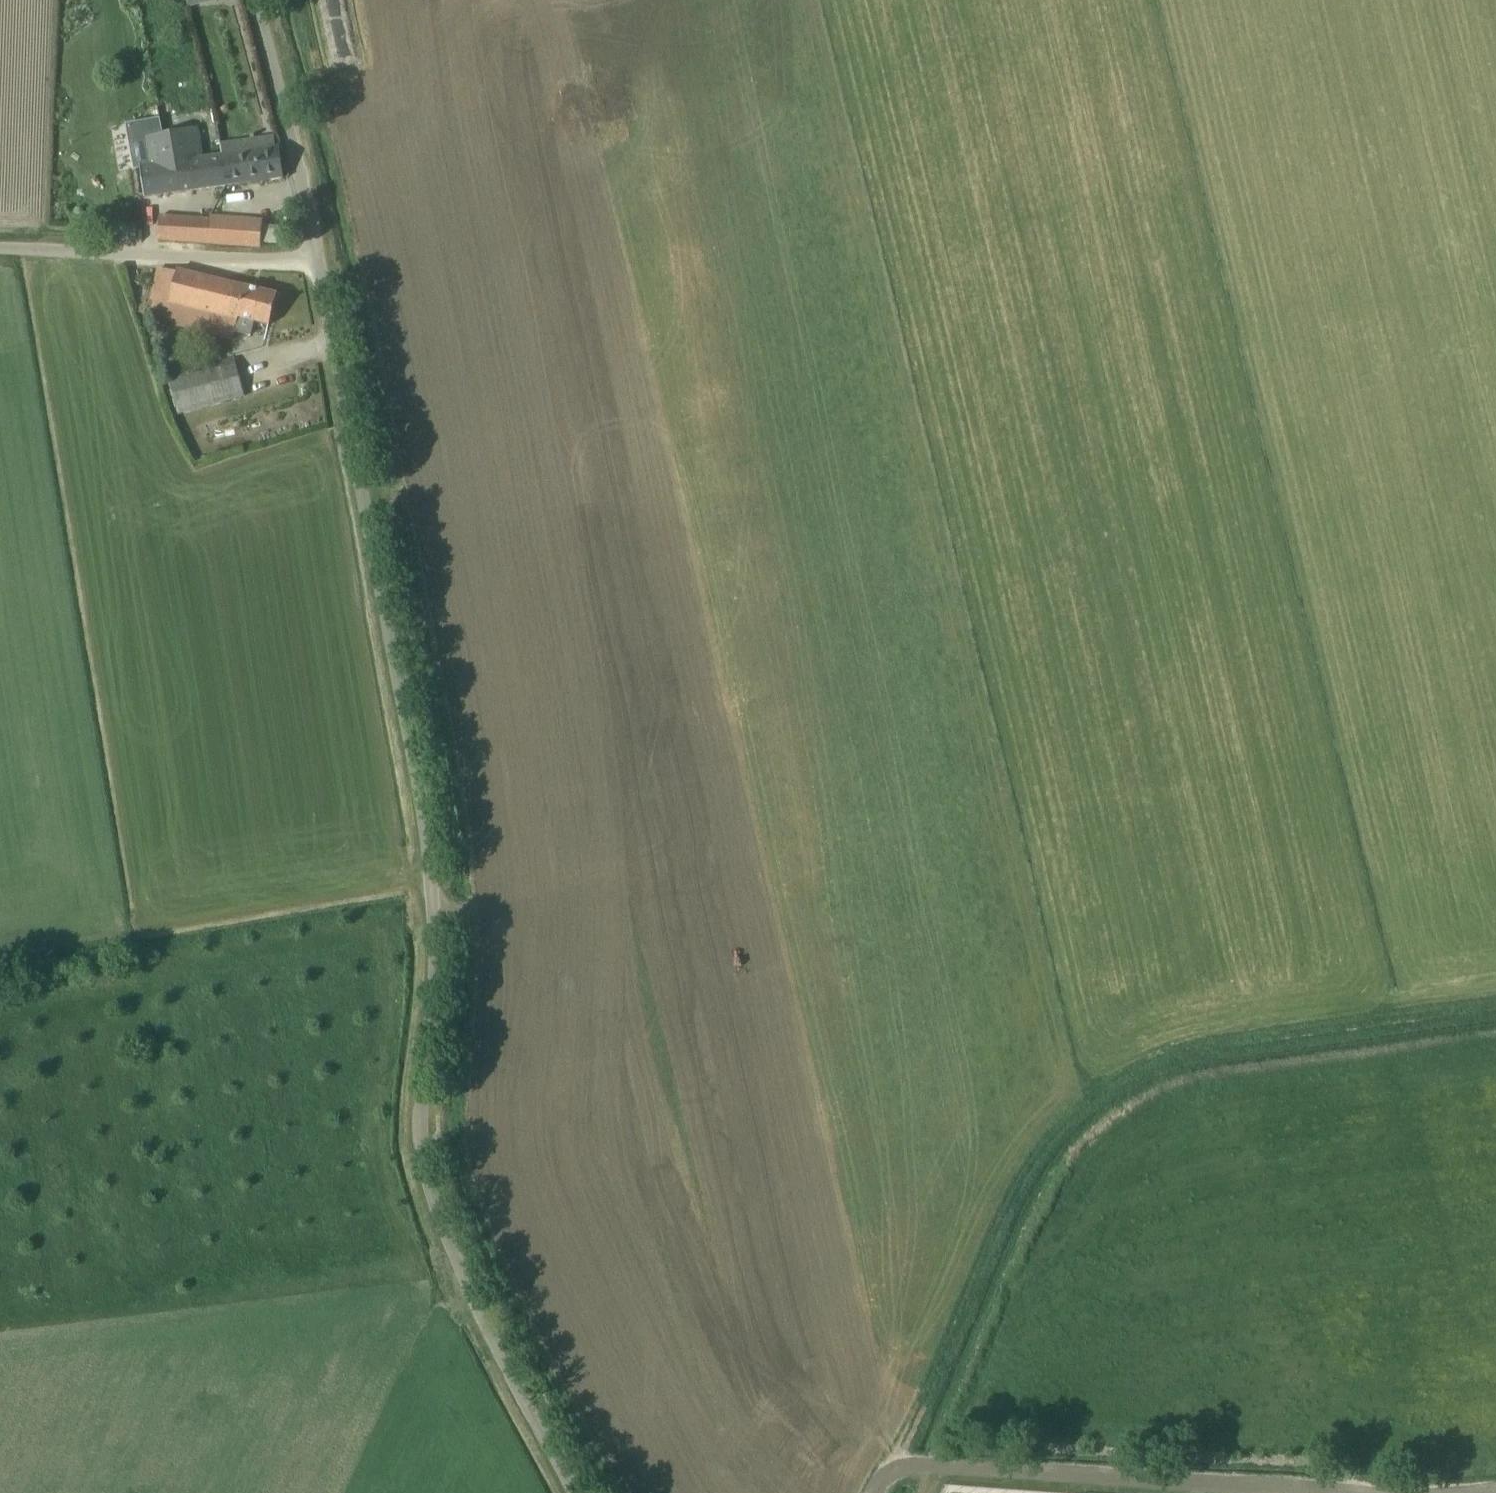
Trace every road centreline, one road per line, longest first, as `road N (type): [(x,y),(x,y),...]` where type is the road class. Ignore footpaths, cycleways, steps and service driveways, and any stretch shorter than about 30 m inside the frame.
road 1 (unclassified): [(572,1492),(446,1235),(422,1160),(433,876),(317,261)]
road 2 (track): [(876,1492),(884,1477),(906,1467),(1377,1492)]
road 3 (unclassified): [(317,261),(0,243)]
road 4 (unclassified): [(317,261),(255,0)]

